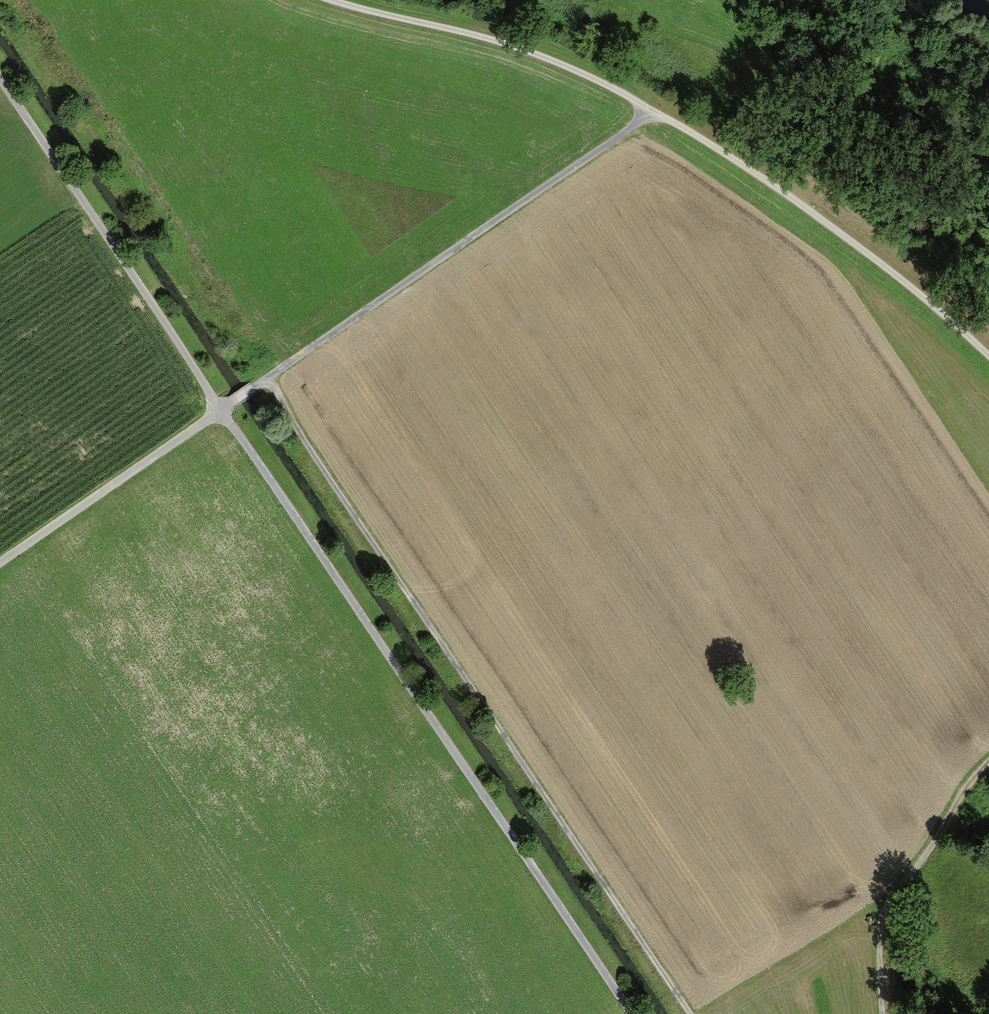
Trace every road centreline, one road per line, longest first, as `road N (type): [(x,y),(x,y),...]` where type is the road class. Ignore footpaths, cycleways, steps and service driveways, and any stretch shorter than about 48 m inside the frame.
road 1 (track): [(261,380),(690,1013)]
road 2 (track): [(332,0),(518,48),(650,109),(788,196),(988,356)]
road 3 (track): [(218,409),(635,1013)]
road 4 (track): [(261,380),(650,109)]
road 5 (track): [(0,82),(218,409)]
road 6 (track): [(883,1013),(879,920),(969,782),(988,765)]
road 7 (track): [(0,561),(218,409)]

